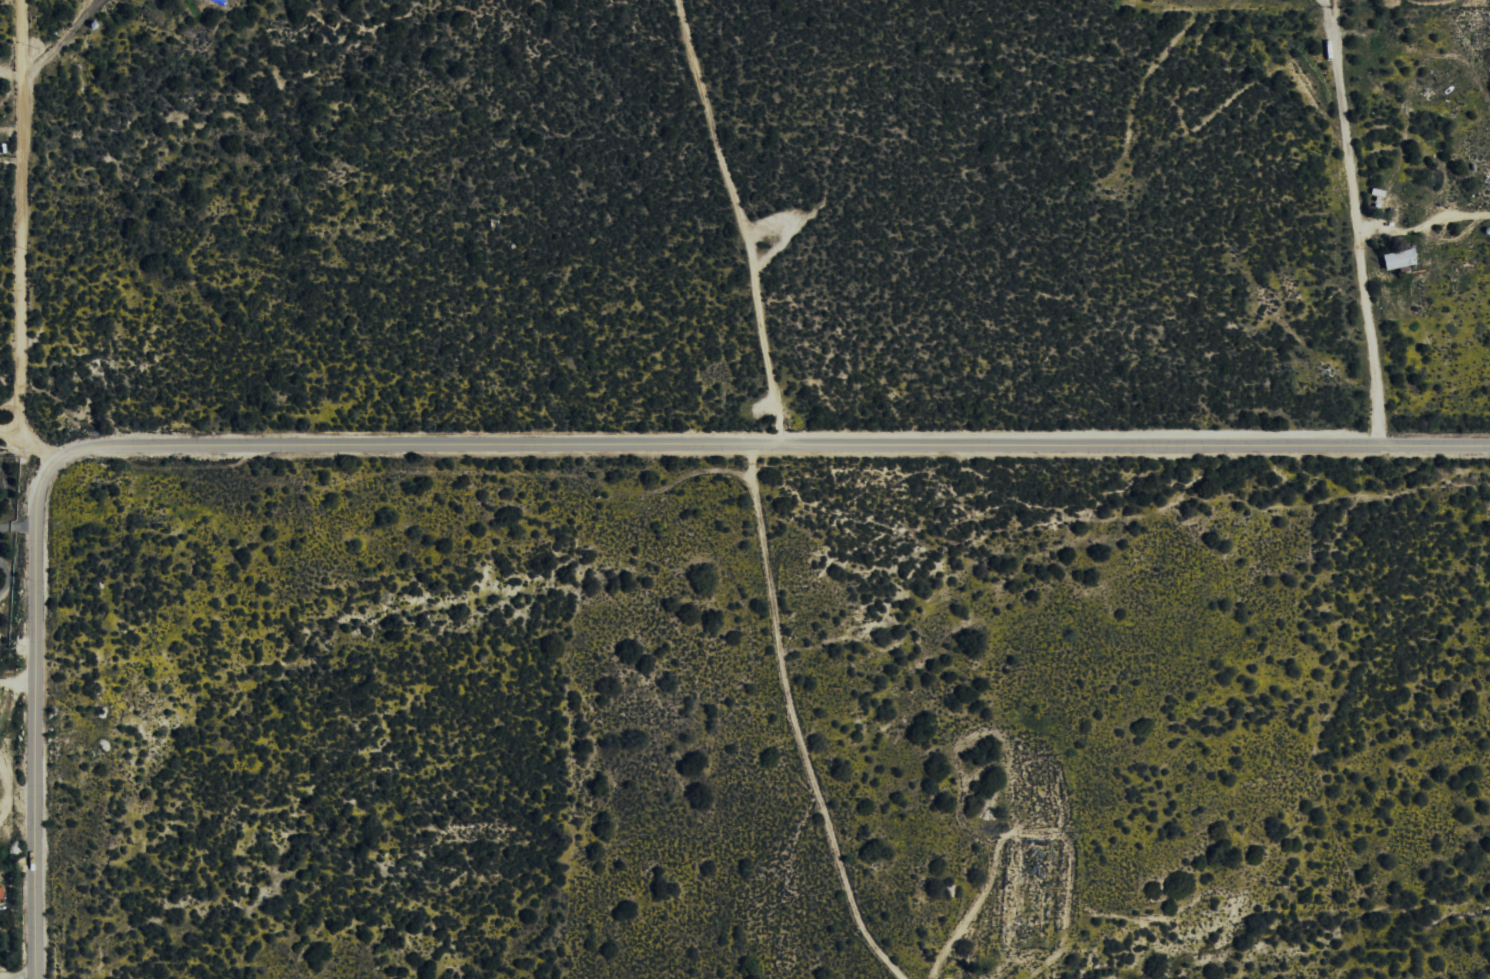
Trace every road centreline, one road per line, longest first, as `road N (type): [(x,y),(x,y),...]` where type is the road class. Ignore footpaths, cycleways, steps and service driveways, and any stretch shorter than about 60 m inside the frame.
road 1 (tertiary): [(36,978),(39,496),(51,471),(89,450),(1489,449)]
road 2 (residential): [(25,429),(22,0)]

